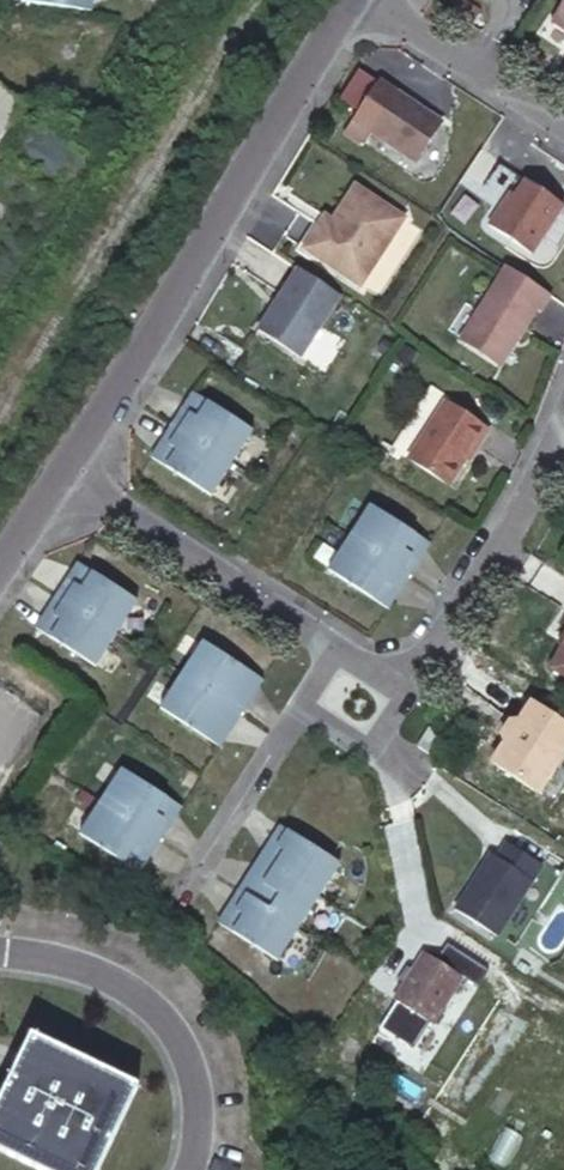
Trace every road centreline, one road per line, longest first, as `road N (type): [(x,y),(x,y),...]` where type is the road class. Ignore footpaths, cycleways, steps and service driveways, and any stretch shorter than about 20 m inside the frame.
road 1 (residential): [(46,475),(343,0)]
road 2 (residential): [(563,388),(545,441),(391,689)]
road 3 (residential): [(0,952),(114,977),(150,1003),(179,1041),(194,1082),(197,1124),(188,1169)]
road 4 (residential): [(323,647),(46,475)]
road 5 (residential): [(351,0),(563,133)]
road 6 (residential): [(176,884),(290,700)]

